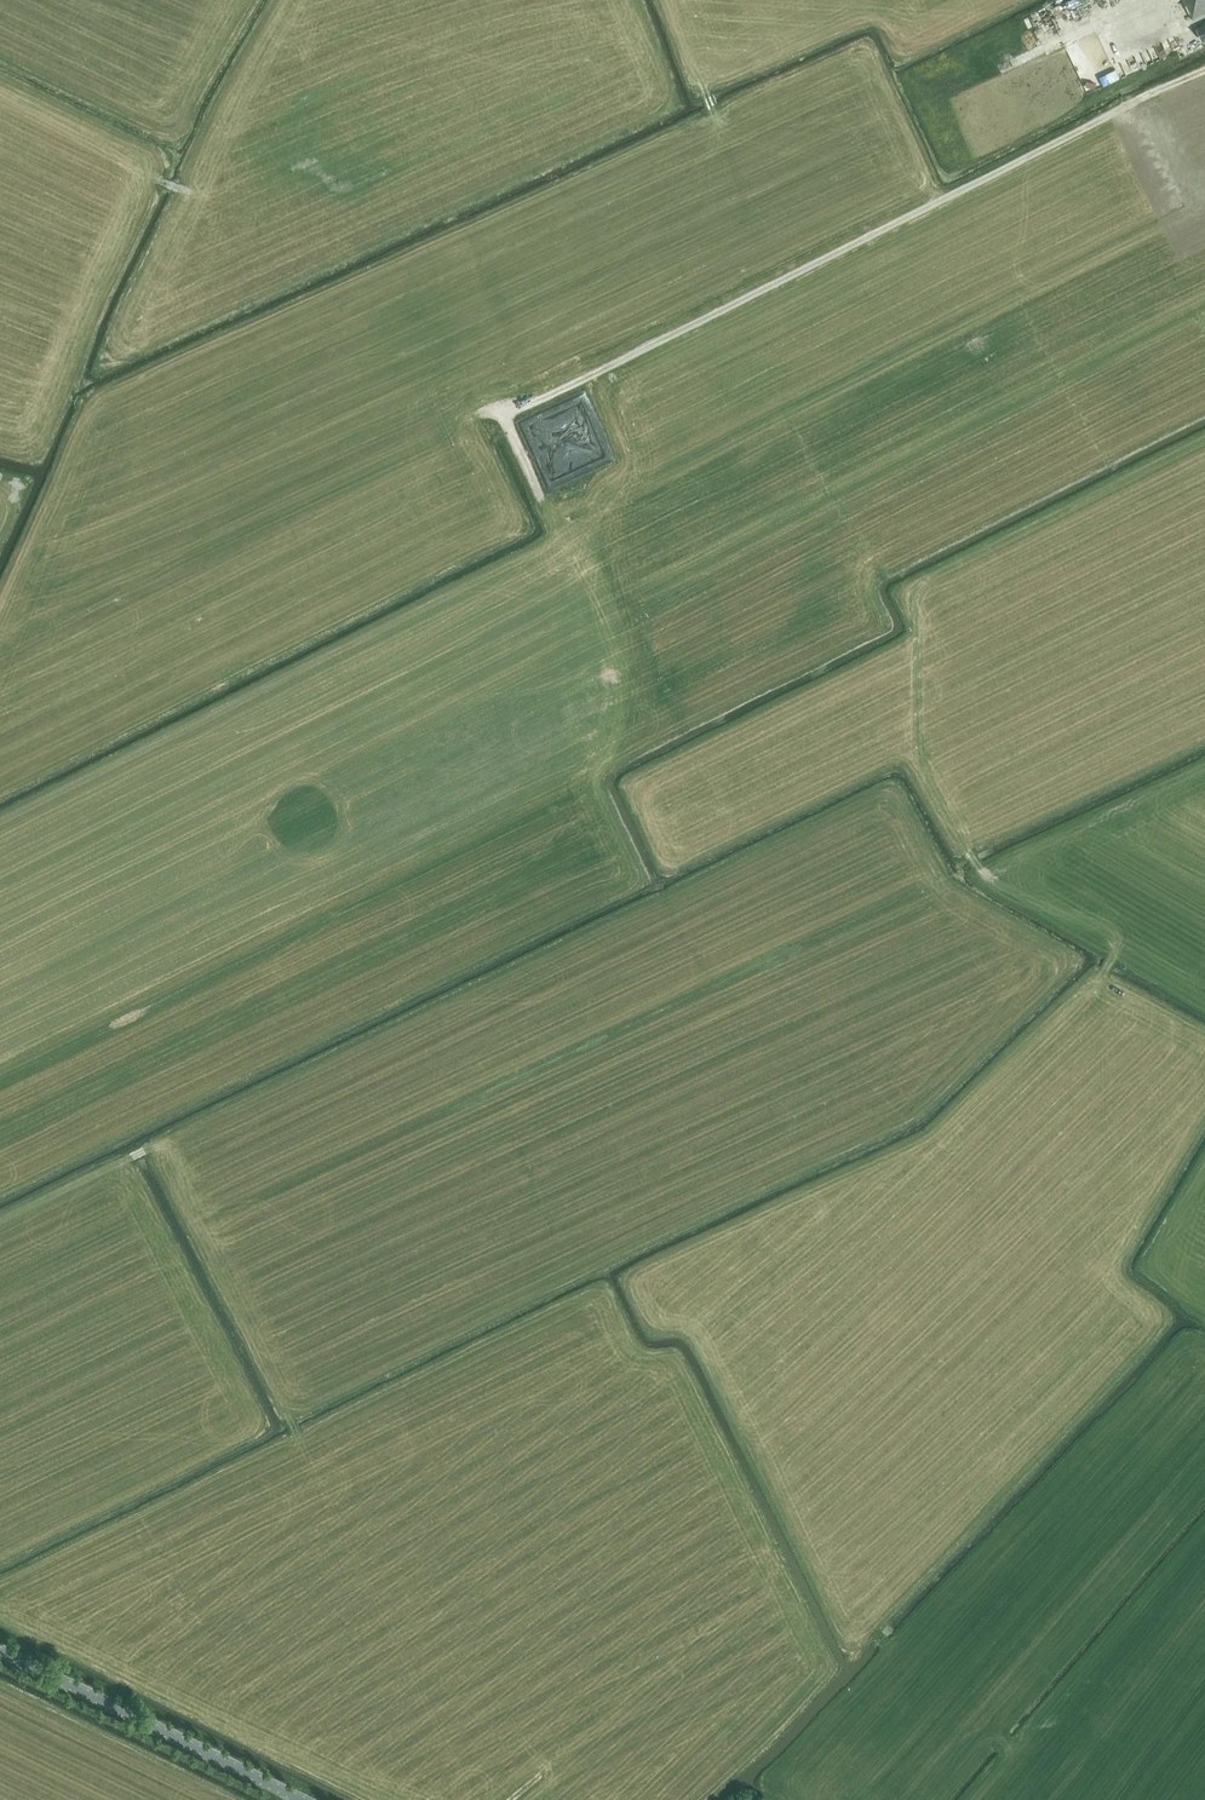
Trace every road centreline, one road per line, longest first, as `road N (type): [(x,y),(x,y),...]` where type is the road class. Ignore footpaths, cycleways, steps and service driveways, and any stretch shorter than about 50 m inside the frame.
road 1 (tertiary): [(302,1799),(0,1650)]

